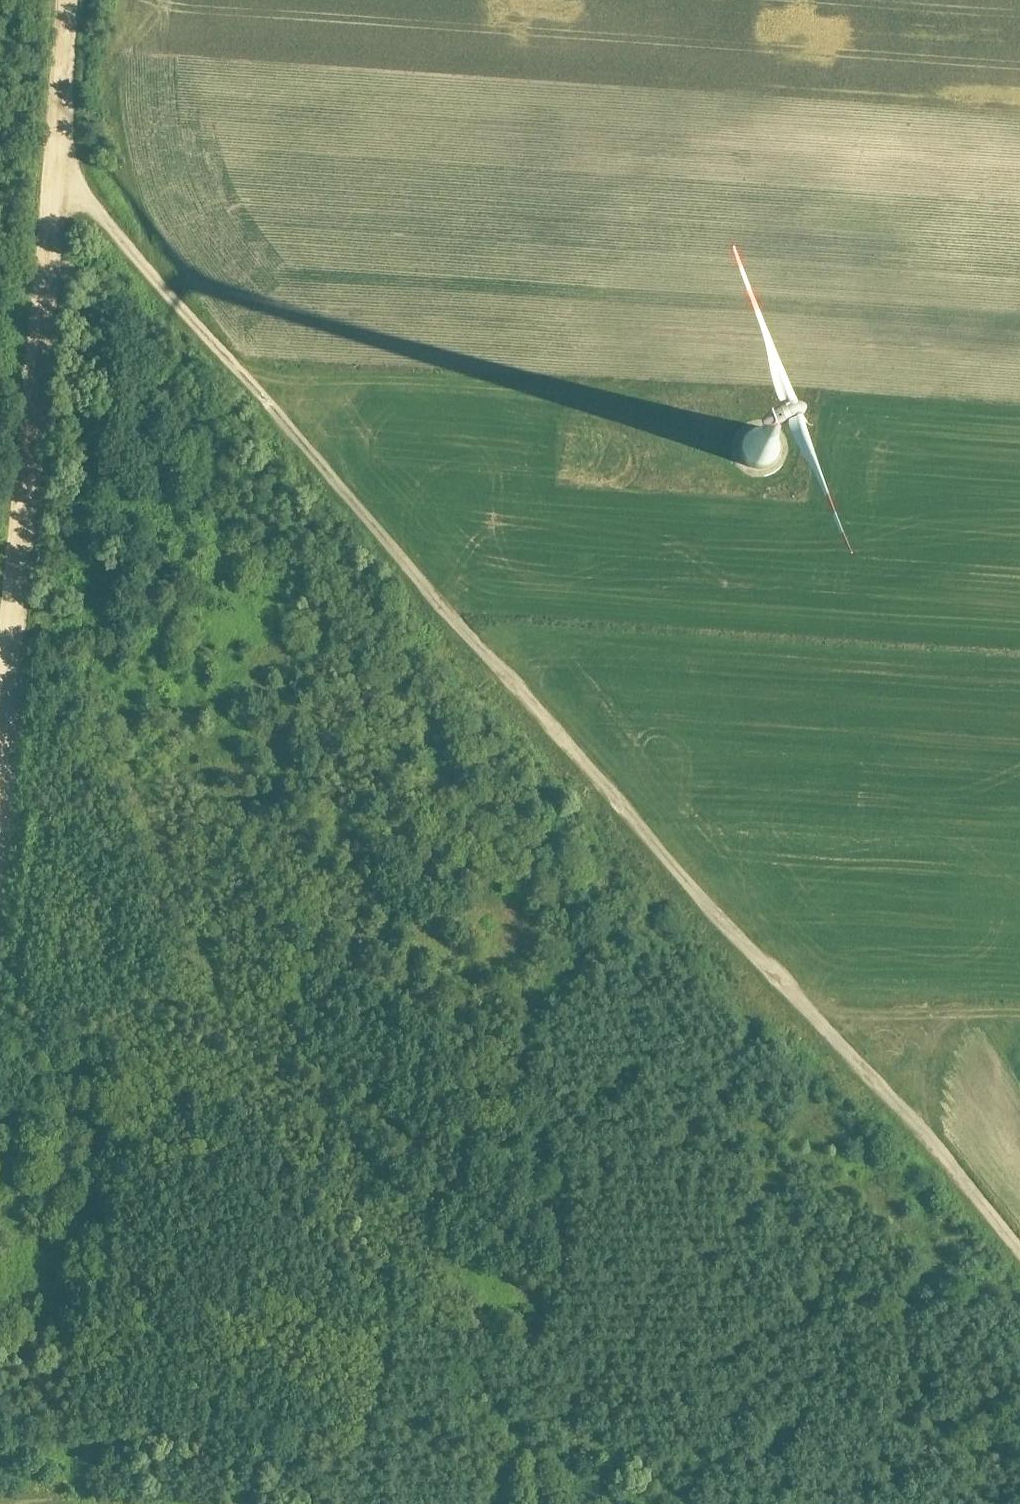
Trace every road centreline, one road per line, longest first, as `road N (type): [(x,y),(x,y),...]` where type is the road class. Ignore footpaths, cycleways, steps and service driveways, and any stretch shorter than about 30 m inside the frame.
road 1 (track): [(57,150),(190,324),(1019,1241)]
road 2 (track): [(0,727),(34,441),(69,0)]
road 3 (track): [(274,416),(705,440)]
road 4 (track): [(1019,1014),(809,1003)]

